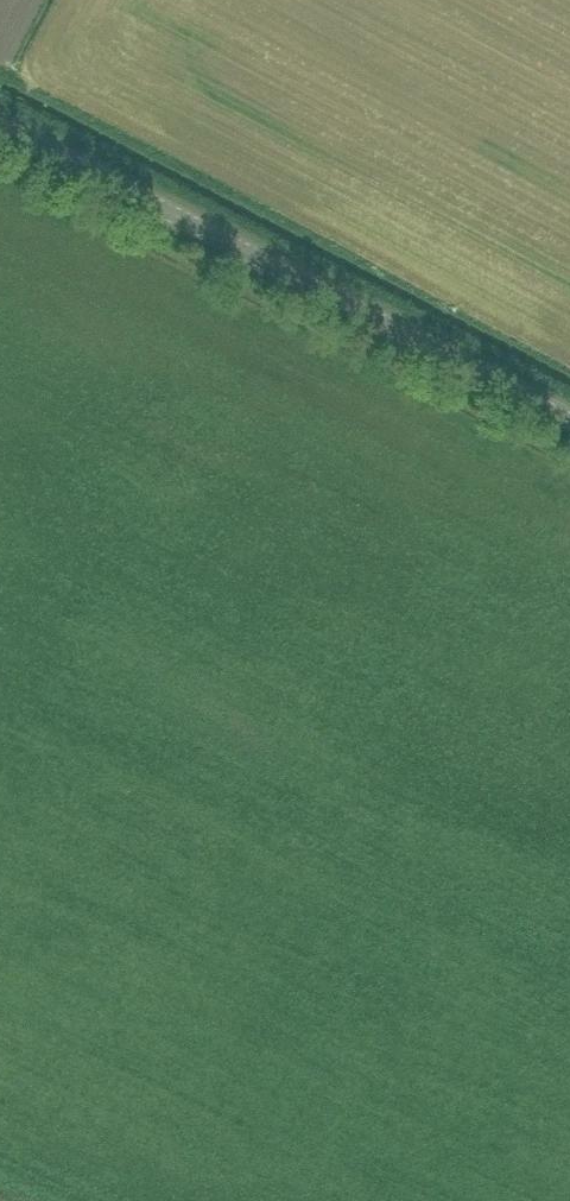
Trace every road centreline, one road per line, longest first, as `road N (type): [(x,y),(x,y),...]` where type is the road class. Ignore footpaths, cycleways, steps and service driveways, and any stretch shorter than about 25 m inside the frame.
road 1 (unclassified): [(569,429),(0,130)]

